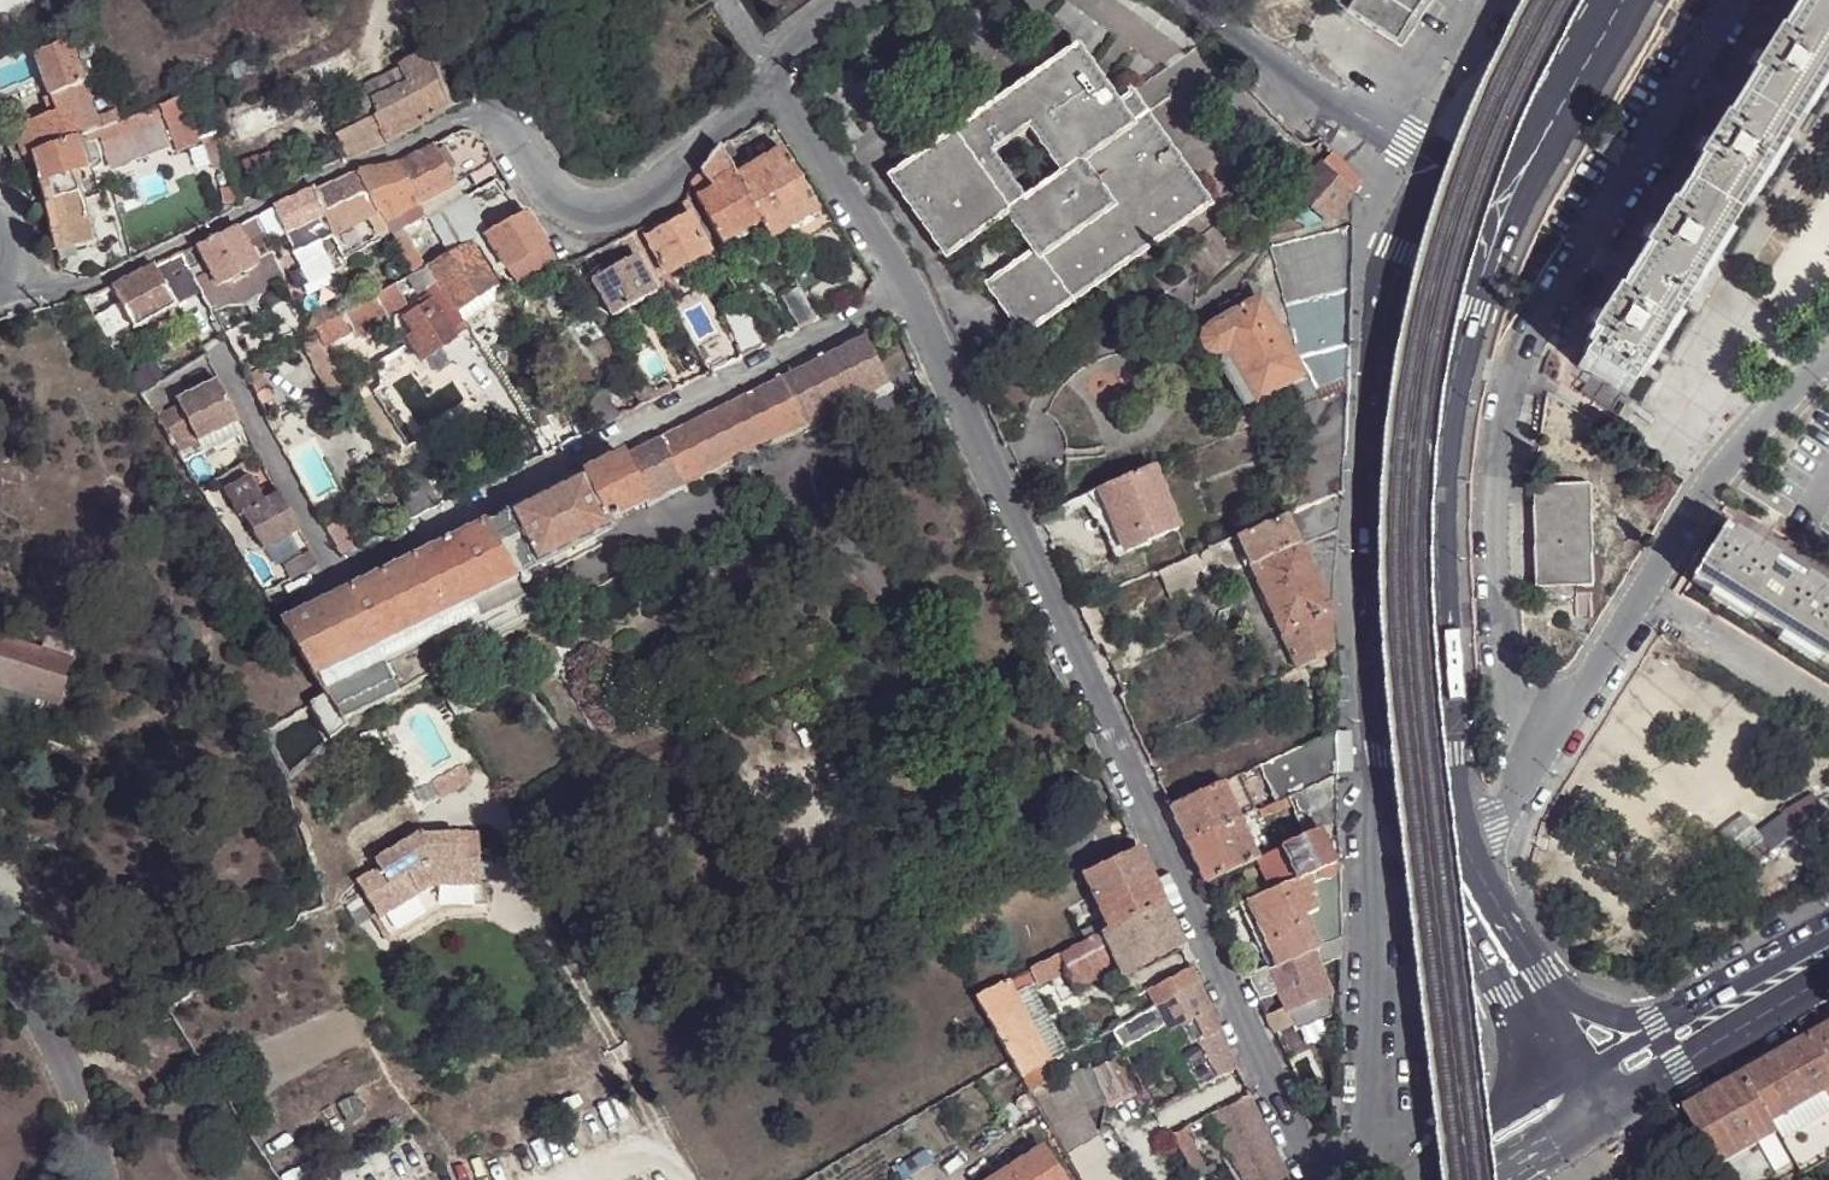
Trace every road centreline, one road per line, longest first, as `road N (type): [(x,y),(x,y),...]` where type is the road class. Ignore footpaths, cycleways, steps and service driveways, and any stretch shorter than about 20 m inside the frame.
road 1 (residential): [(909,294),(1318,1179)]
road 2 (residential): [(0,282),(98,284),(305,184),(391,156),(487,109),(505,119),(553,197),(582,211),(614,211),(659,189),(772,67)]
road 3 (residential): [(1525,778),(1504,512),(1516,399),(1541,319),(1586,238),(1737,0)]
road 4 (residential): [(275,610),(909,294)]
road 5 (tertiary): [(1425,176),(1393,243),(1374,319),(1364,556),(1373,831)]
road 6 (tertiary): [(1473,864),(1450,748),(1444,553),(1451,443),(1480,306),(1513,224)]
road 7 (residential): [(1525,778),(1755,438),(1828,373)]
road 8 (residential): [(1373,831),(1344,1169)]
road 9 (residential): [(1192,0),(1425,176)]
road 10 (residential): [(772,67),(909,294)]
road 11 (tertiary): [(1613,1106),(1828,980)]
road 12 (tertiary): [(1373,831),(1521,1019)]
road 13 (tertiary): [(1828,930),(1658,1029)]
road 14 (tertiary): [(1577,84),(1425,176)]
road 15 (tertiary): [(1513,224),(1577,84)]
road 16 (tertiary): [(1549,997),(1473,864)]
road 17 (residential): [(1492,1179),(1597,1116)]

